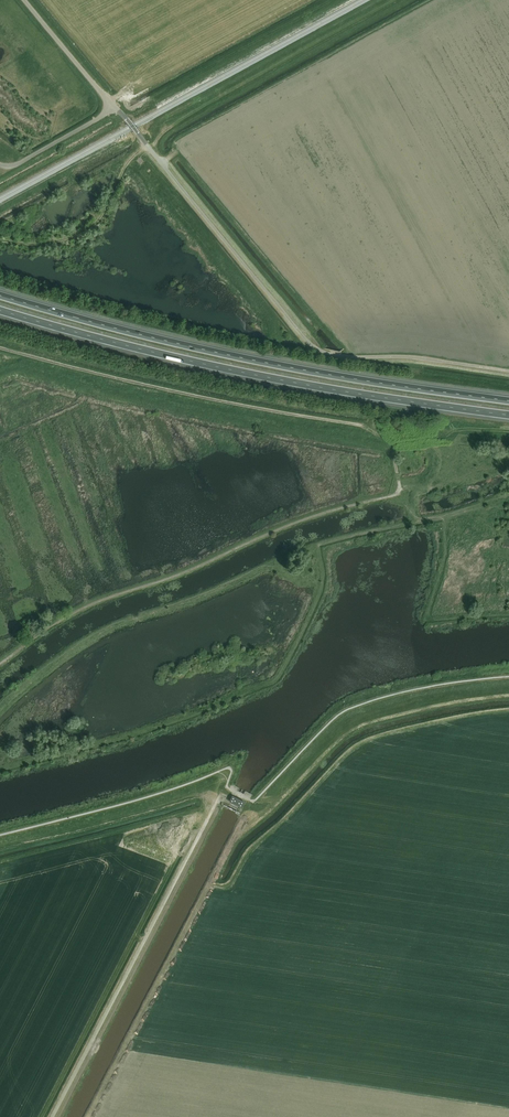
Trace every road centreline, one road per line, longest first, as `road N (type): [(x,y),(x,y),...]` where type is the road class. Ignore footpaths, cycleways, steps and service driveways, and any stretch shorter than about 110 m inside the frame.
road 1 (motorway): [(0,309),(310,387),(508,416)]
road 2 (motorway): [(508,400),(334,376),(0,294)]
road 3 (unclassified): [(147,145),(314,347),(508,372)]
road 4 (track): [(398,475),(393,496),(302,521),(96,603),(0,664)]
road 5 (track): [(398,475),(392,445),(359,425),(0,349)]
road 6 (unclassified): [(53,1116),(207,821)]
road 7 (track): [(0,240),(49,243),(86,230),(147,145)]
road 8 (unclassified): [(116,107),(25,0)]
road 9 (unclassified): [(116,107),(17,165),(0,166)]

